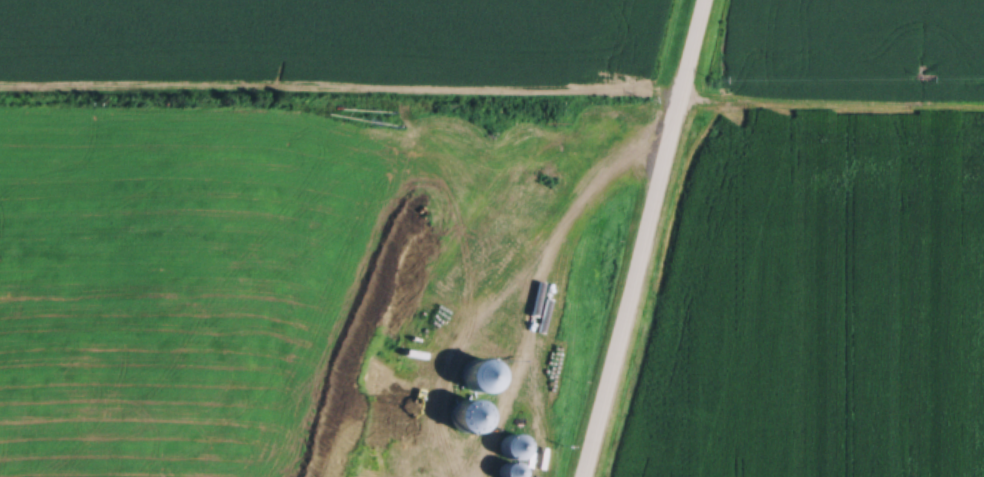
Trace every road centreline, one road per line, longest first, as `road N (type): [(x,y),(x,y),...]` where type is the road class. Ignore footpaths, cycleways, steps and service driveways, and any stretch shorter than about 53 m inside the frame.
road 1 (tertiary): [(706,0),(587,476)]

